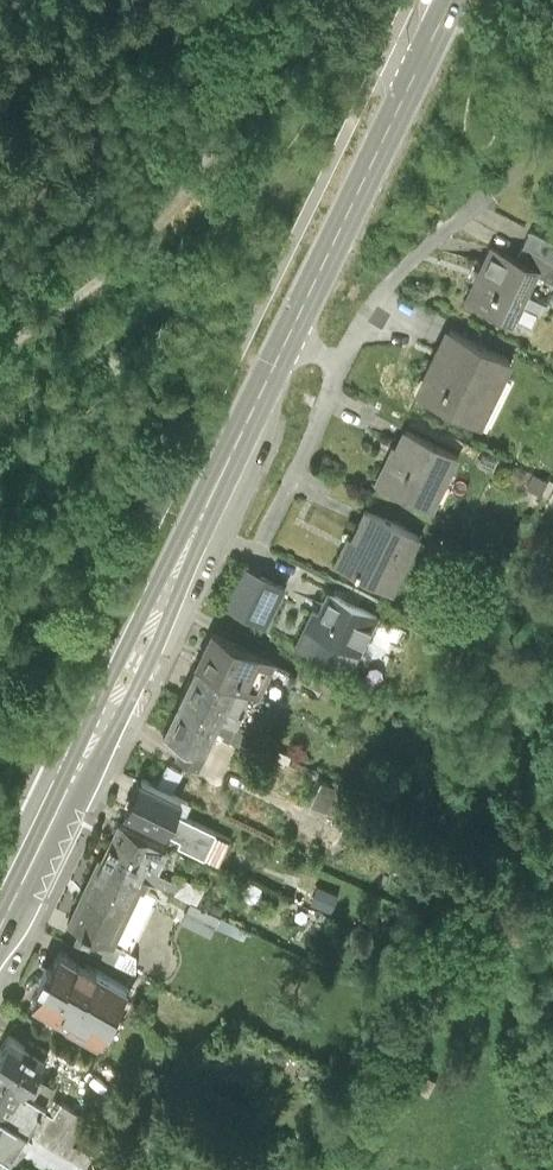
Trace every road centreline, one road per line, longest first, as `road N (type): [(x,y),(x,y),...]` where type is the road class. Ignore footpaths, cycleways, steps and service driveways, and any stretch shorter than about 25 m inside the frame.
road 1 (primary): [(0,927),(288,340)]
road 2 (primary): [(288,340),(452,0)]
road 3 (track): [(197,169),(241,92),(296,42),(332,39),(418,69)]
road 4 (track): [(0,346),(127,254),(197,169)]
road 5 (residential): [(340,364),(418,254),(493,189)]
road 6 (residential): [(340,364),(302,465),(255,556)]

